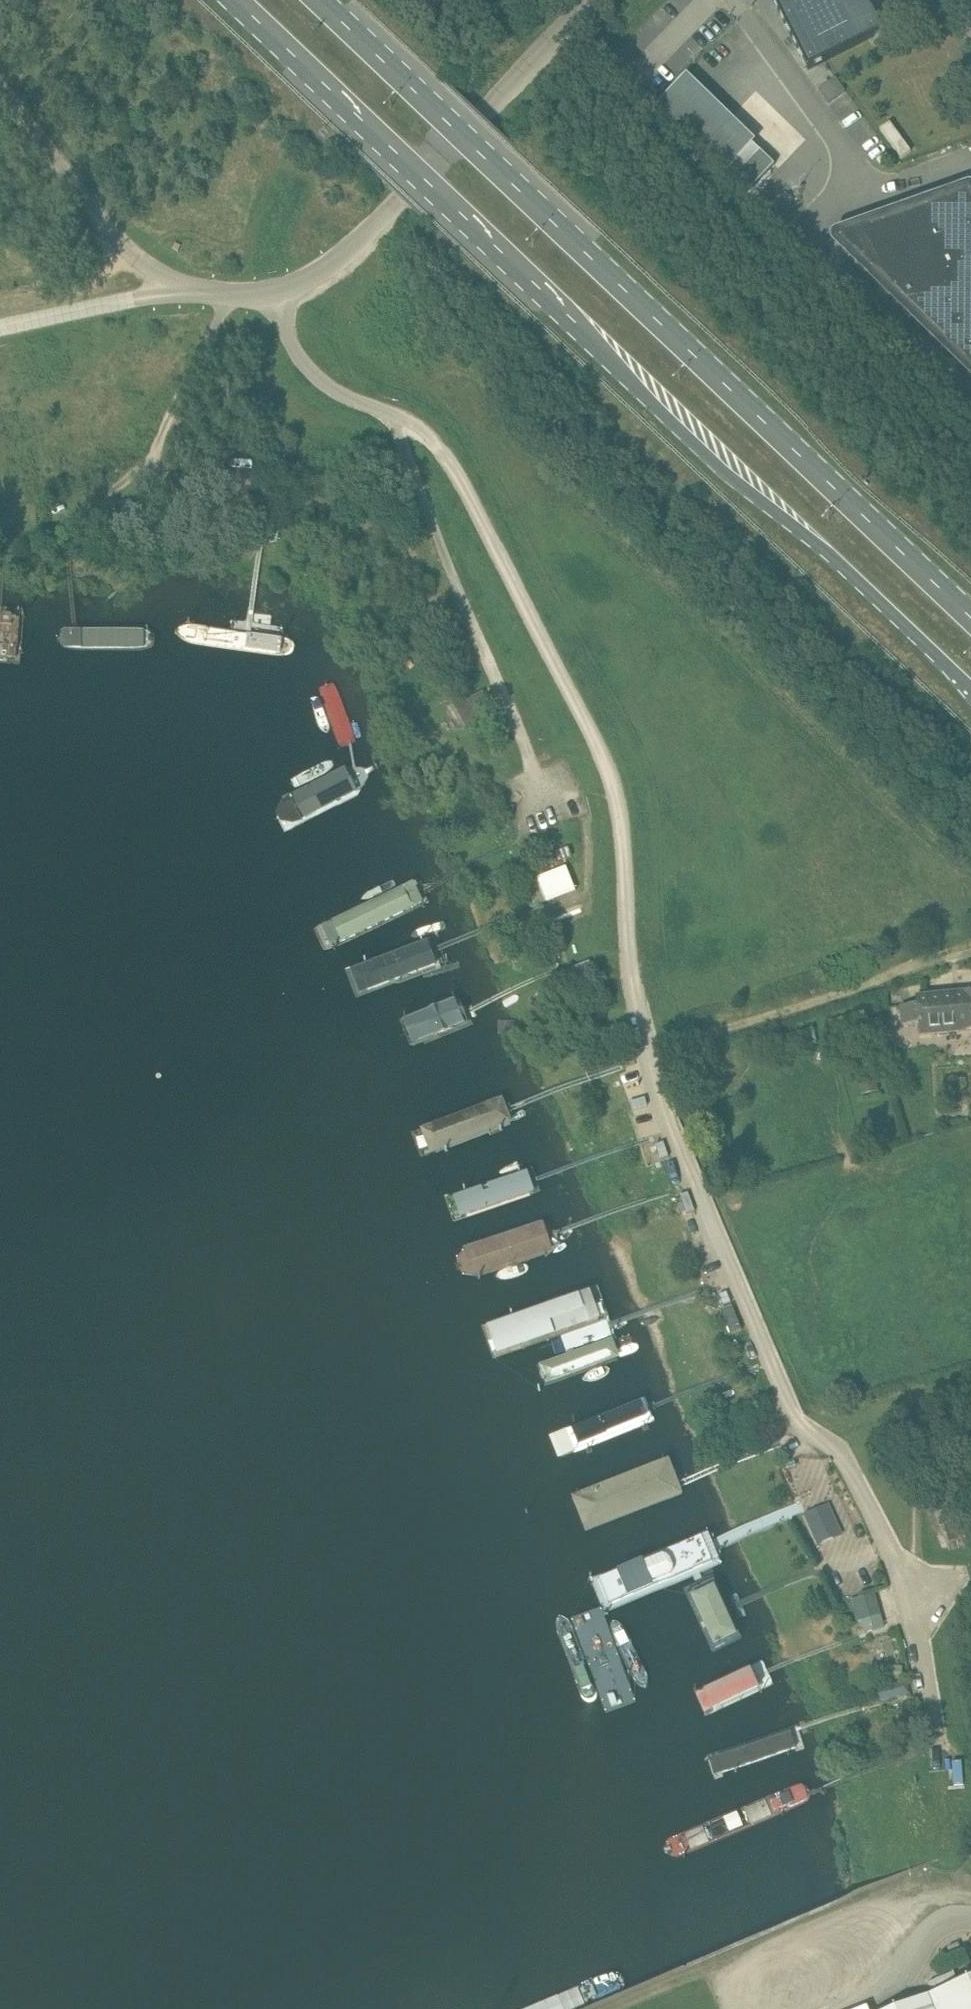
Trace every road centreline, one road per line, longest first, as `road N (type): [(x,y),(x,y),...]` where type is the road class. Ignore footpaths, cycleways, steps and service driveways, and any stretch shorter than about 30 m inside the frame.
road 1 (unclassified): [(389,413),(417,430),(462,481),(601,765),(618,824),(645,1054),(706,1220),(795,1424),(849,1461),(903,1590),(937,1729)]
road 2 (primary): [(236,0),(970,694)]
road 3 (primary): [(970,614),(321,0)]
road 4 (unclassified): [(275,290),(317,273),(363,236),(590,0)]
road 5 (unclassified): [(545,801),(389,413)]
road 6 (unclassified): [(0,95),(140,264),(197,290),(275,290)]
road 7 (track): [(645,1054),(970,951)]
road 8 (unclassified): [(275,290),(309,364),(338,391),(389,413)]

